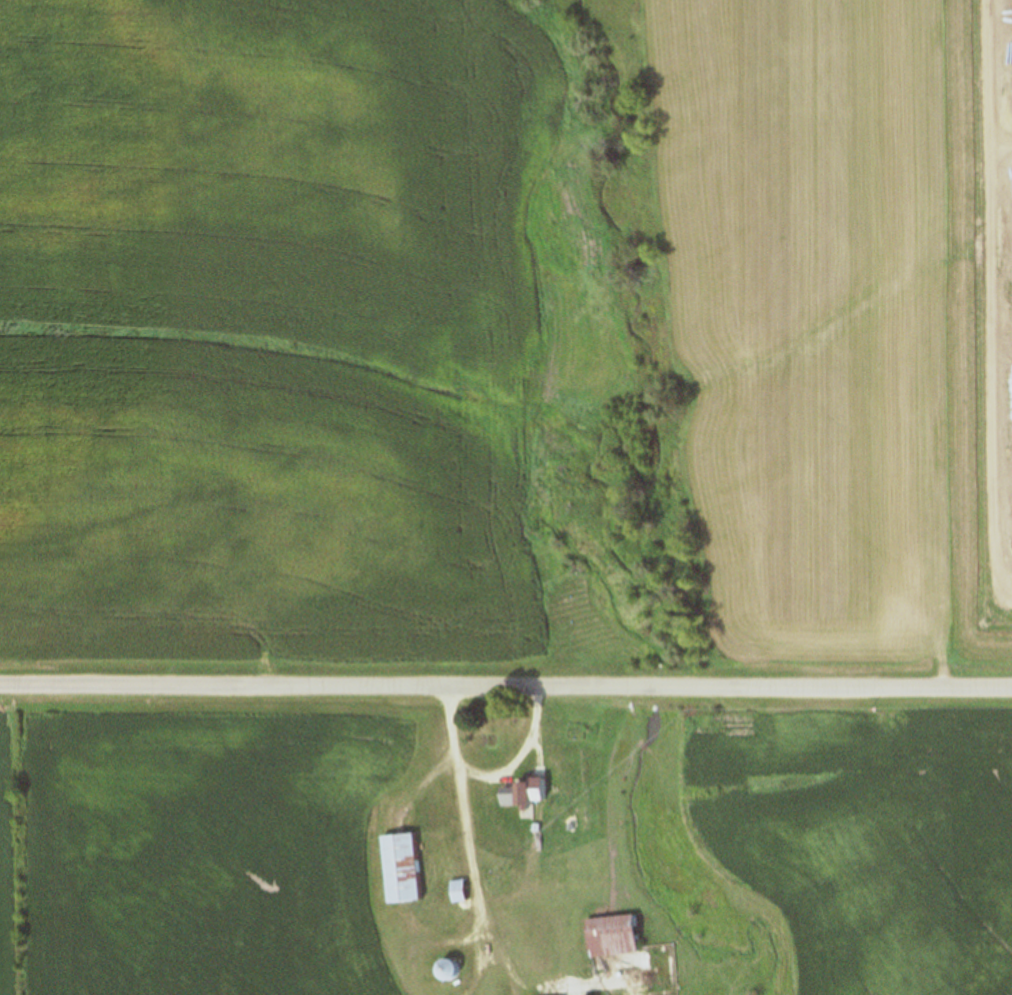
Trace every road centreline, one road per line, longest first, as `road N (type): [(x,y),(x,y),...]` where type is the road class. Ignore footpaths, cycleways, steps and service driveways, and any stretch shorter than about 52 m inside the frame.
road 1 (secondary): [(0,696),(1011,692)]

